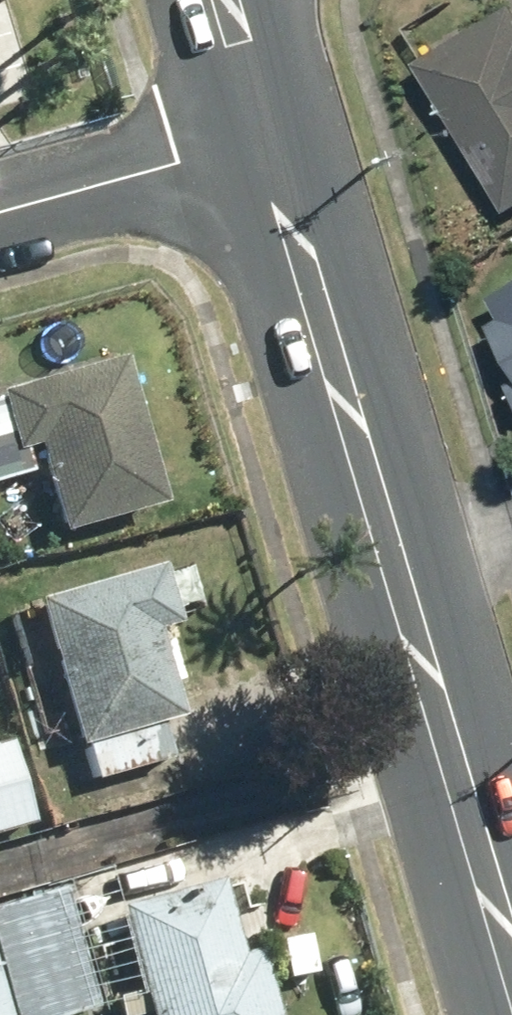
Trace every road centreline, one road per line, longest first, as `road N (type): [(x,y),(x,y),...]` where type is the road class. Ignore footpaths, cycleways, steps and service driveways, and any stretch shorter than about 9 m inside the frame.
road 1 (secondary): [(511,949),(267,156)]
road 2 (residential): [(0,228),(267,156)]
road 3 (secondary): [(267,156),(230,0)]

